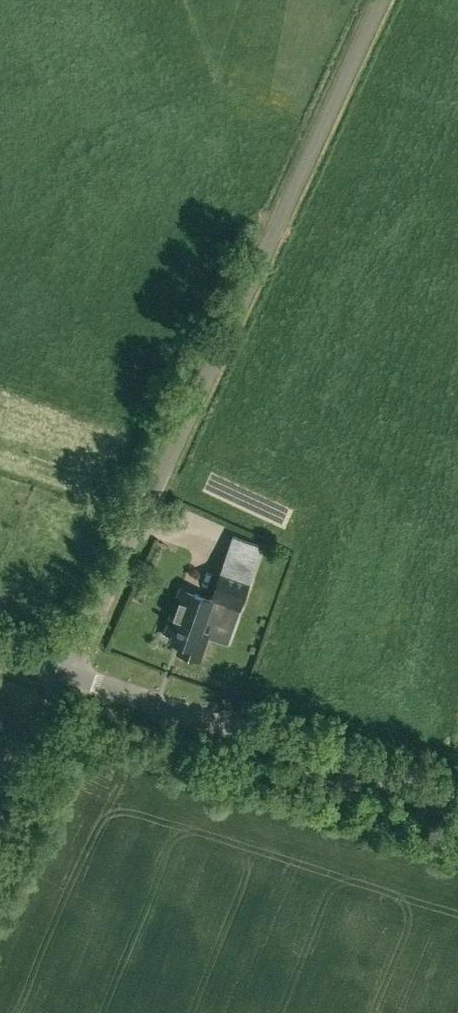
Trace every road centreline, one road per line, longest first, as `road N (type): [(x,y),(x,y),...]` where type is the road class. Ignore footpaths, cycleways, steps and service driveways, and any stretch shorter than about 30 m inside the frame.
road 1 (unclassified): [(71,676),(382,0)]
road 2 (unclassified): [(457,803),(71,676)]
road 3 (unclassified): [(0,828),(71,676)]

